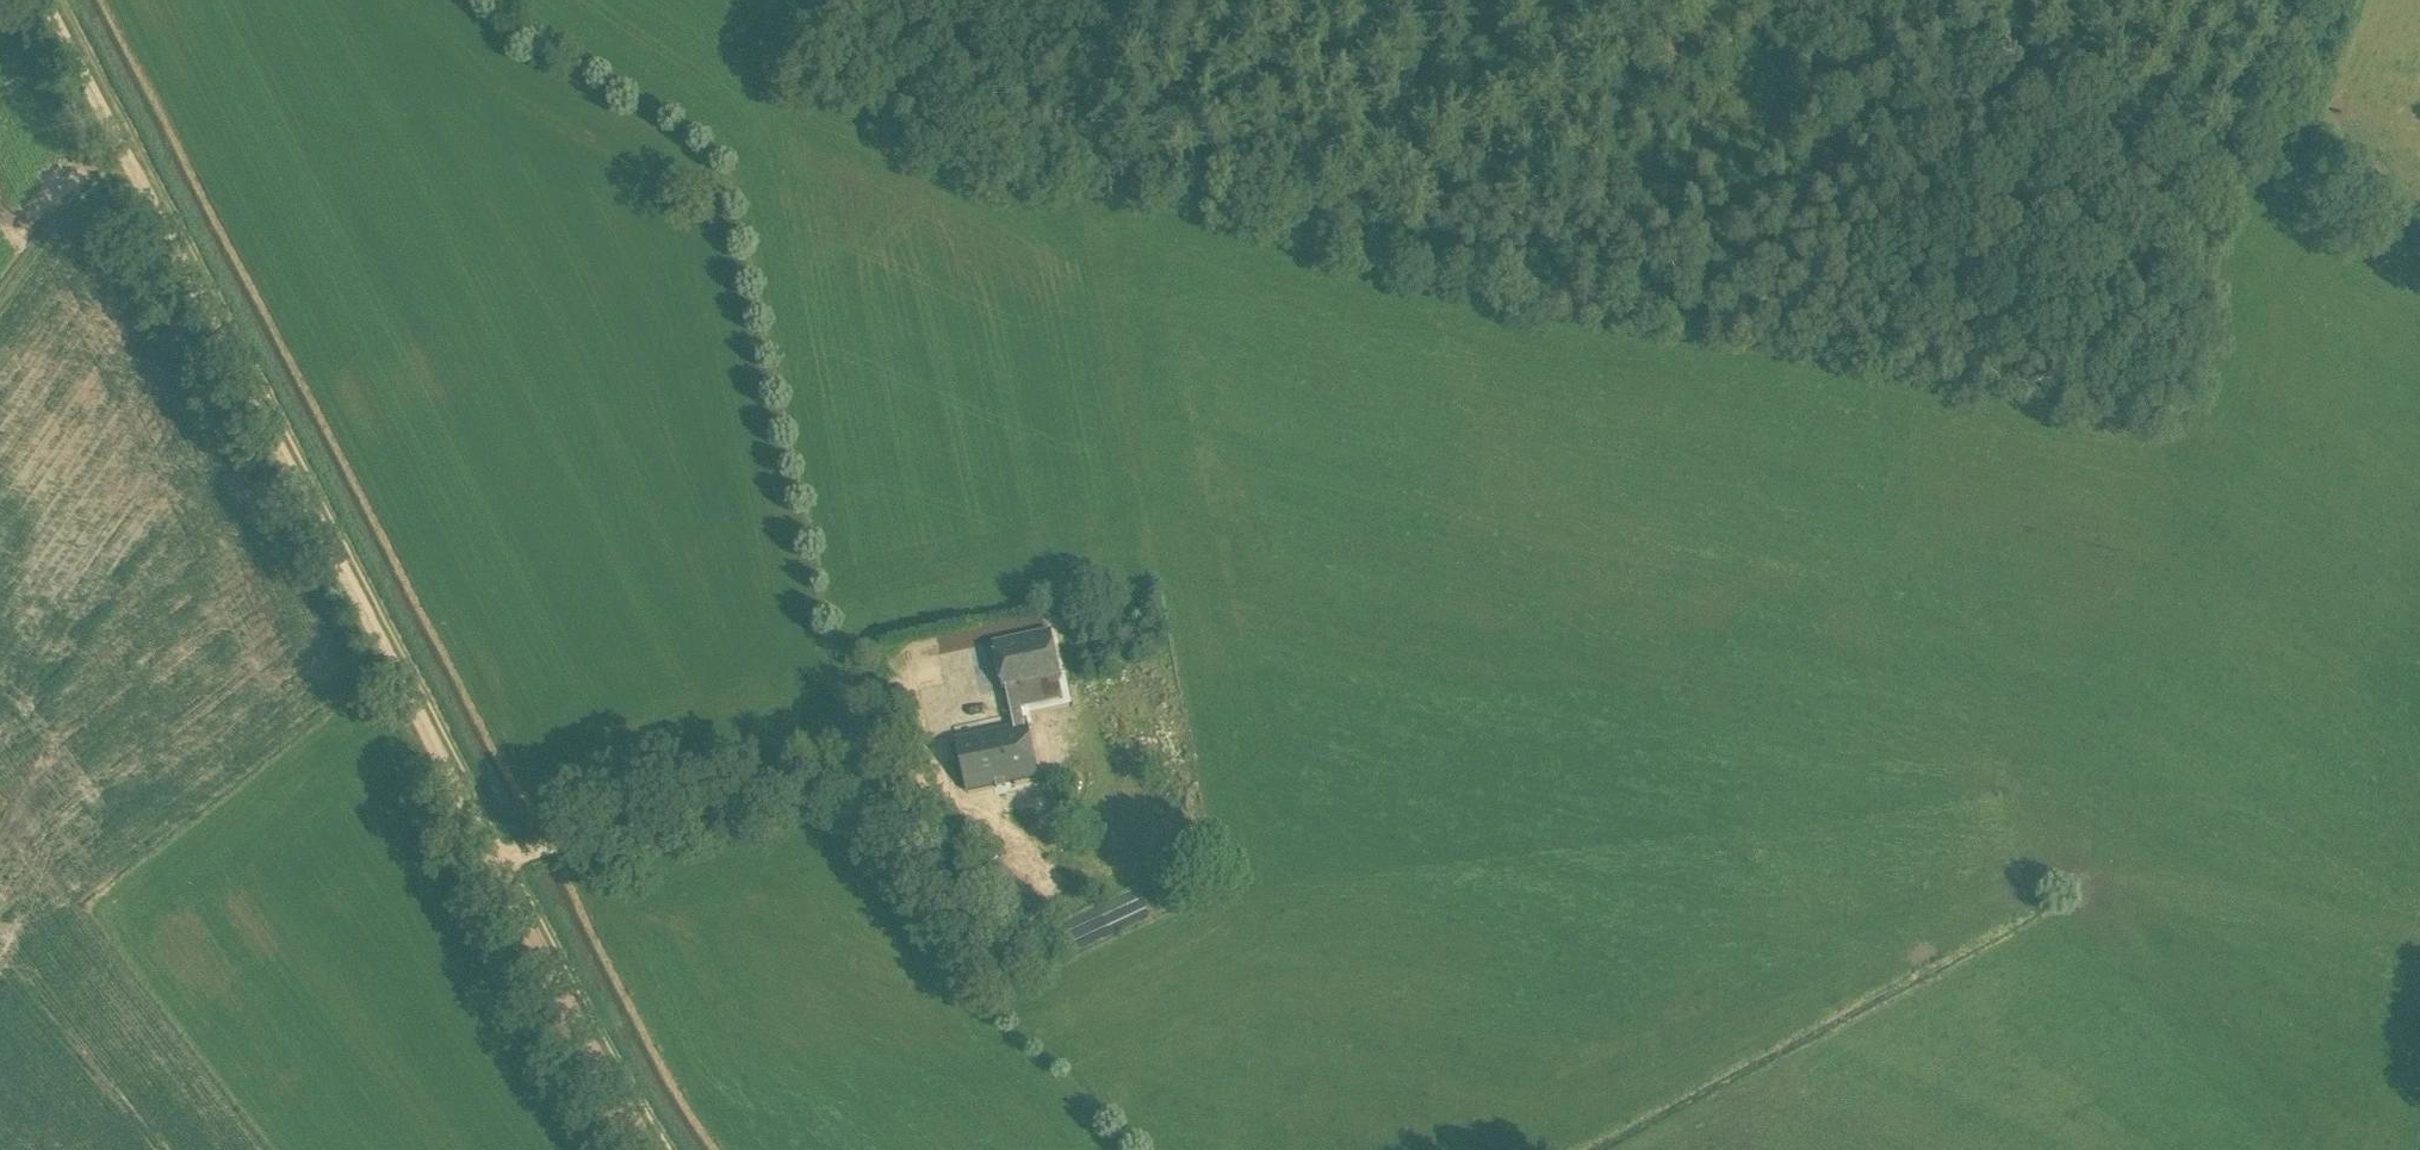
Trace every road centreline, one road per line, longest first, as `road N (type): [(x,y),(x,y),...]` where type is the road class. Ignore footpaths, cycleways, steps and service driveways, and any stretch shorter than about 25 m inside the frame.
road 1 (track): [(38,0),(489,860)]
road 2 (track): [(489,860),(919,771)]
road 3 (track): [(489,860),(644,1149)]

